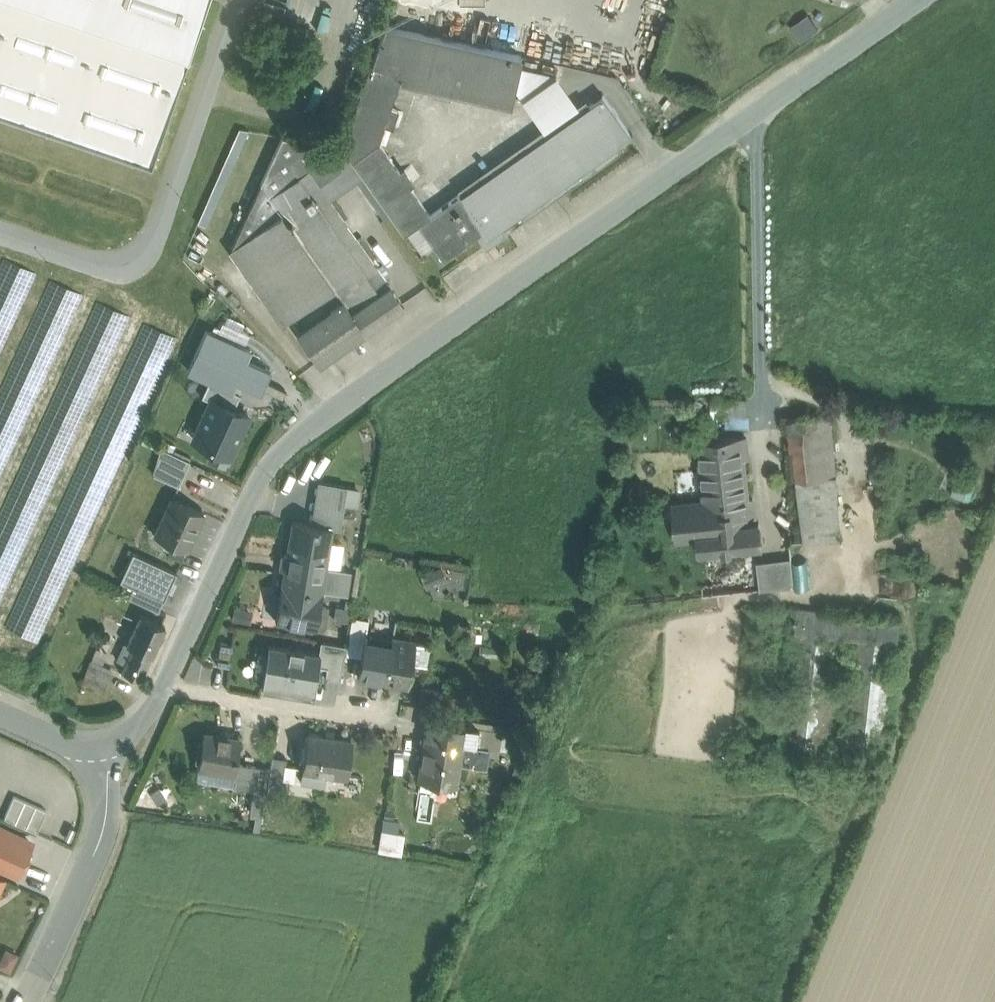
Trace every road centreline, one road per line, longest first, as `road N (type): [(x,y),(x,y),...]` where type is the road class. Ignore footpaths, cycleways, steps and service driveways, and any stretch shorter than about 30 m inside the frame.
road 1 (unclassified): [(909,0),(277,457),(163,689),(129,735),(91,763)]
road 2 (unclassified): [(91,763),(104,816),(99,842),(25,1001)]

